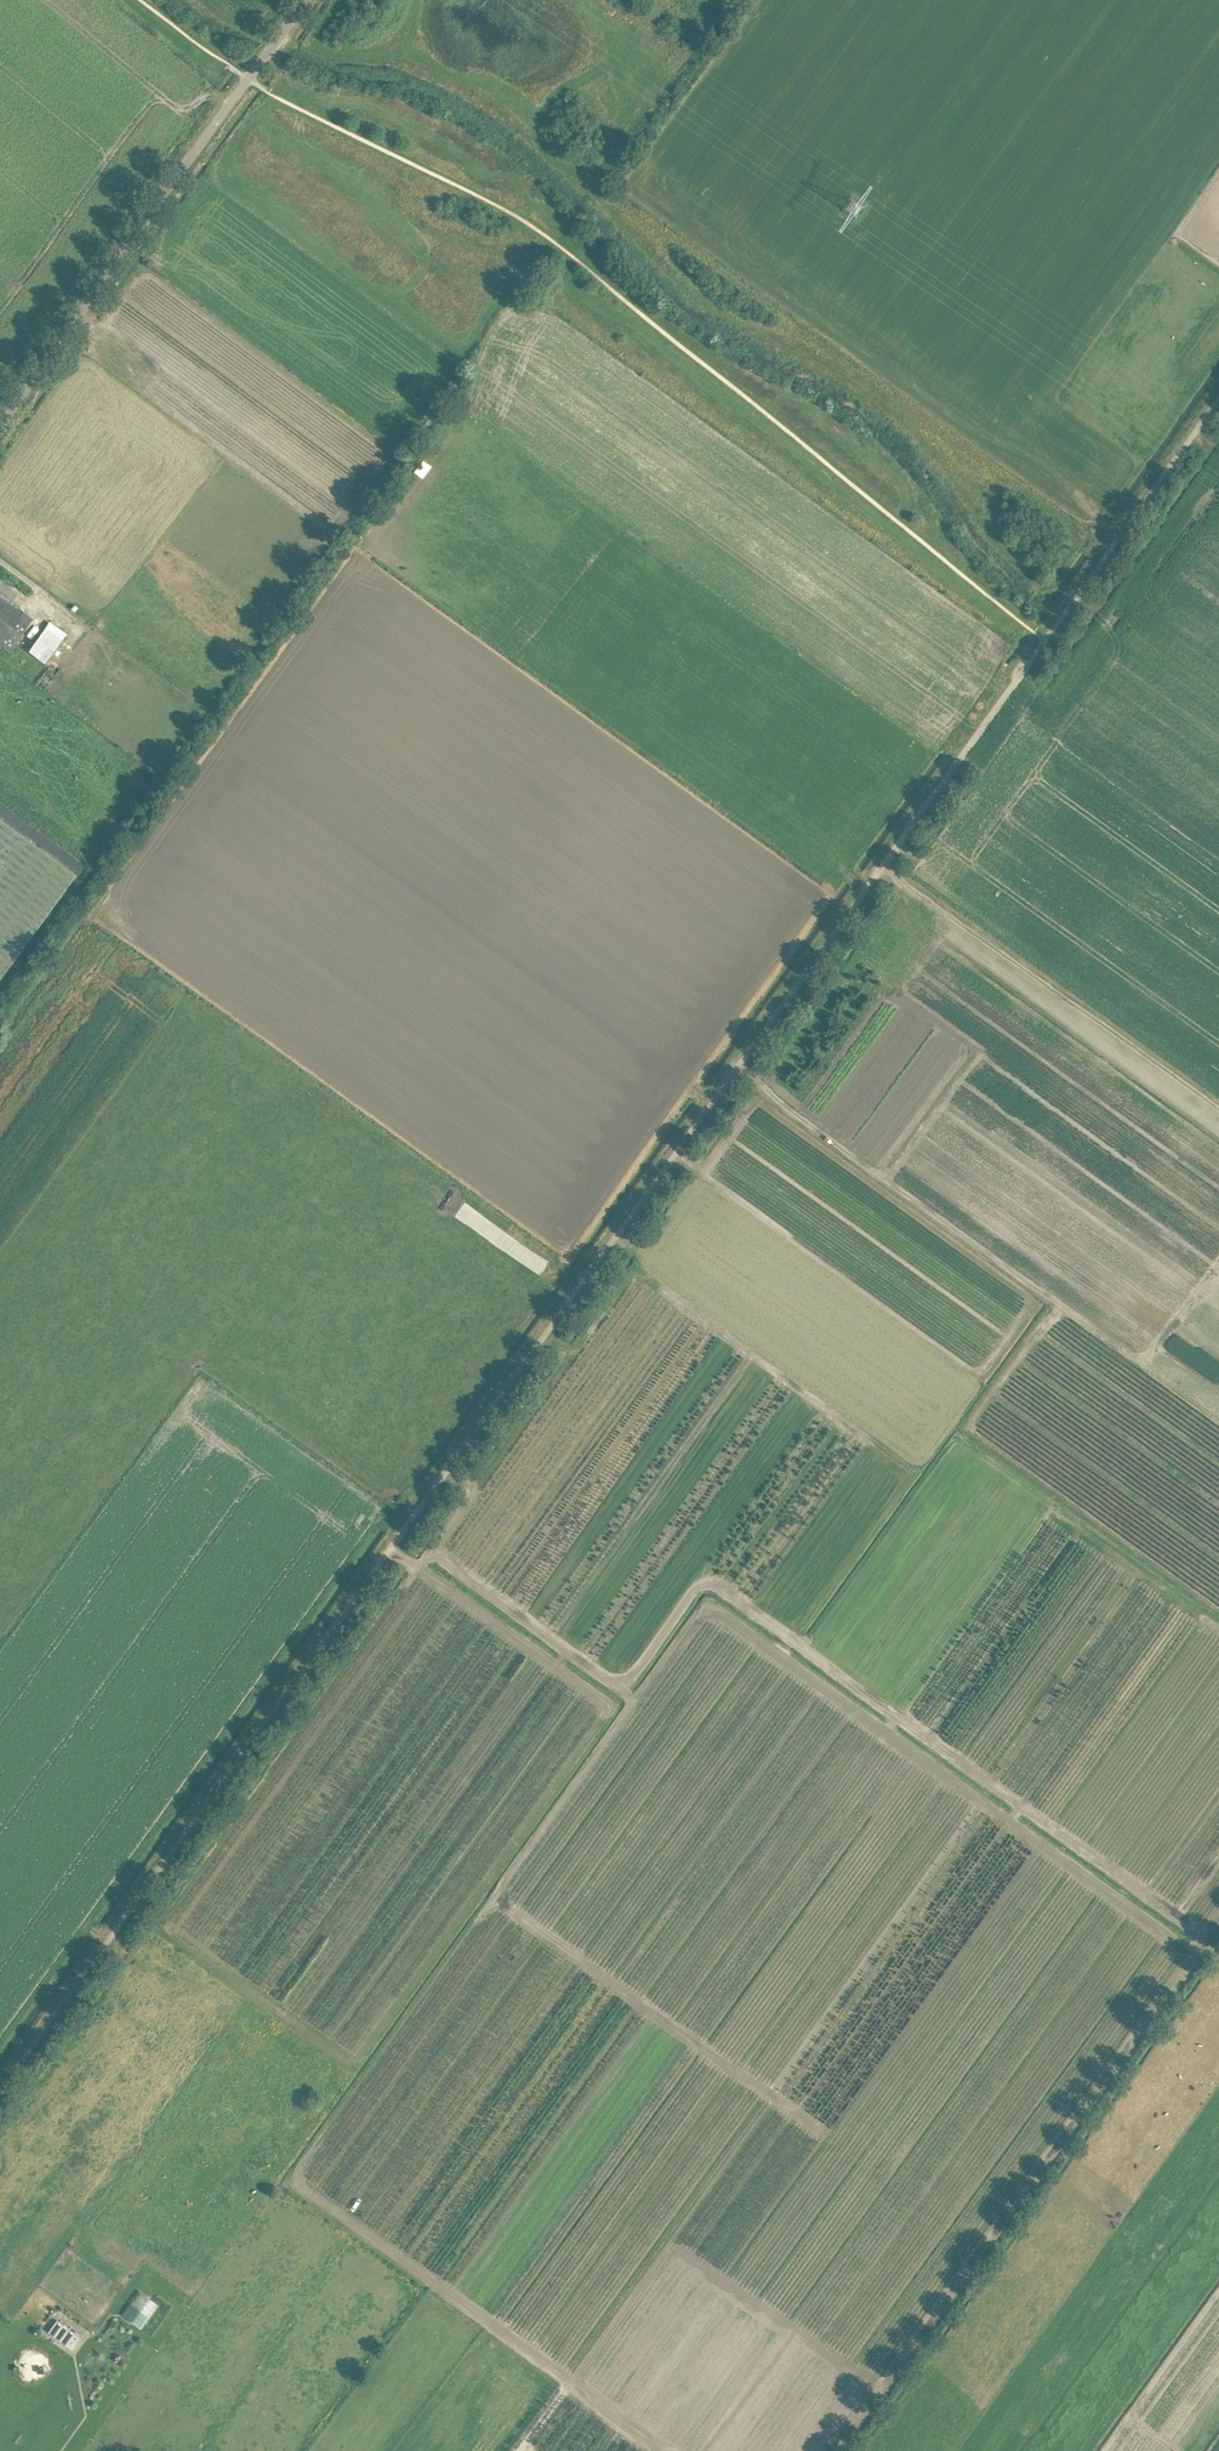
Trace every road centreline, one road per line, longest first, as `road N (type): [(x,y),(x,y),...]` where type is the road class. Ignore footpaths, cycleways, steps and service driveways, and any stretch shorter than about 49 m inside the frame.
road 1 (unclassified): [(0,2096),(1218,402)]
road 2 (residential): [(0,426),(247,80)]

